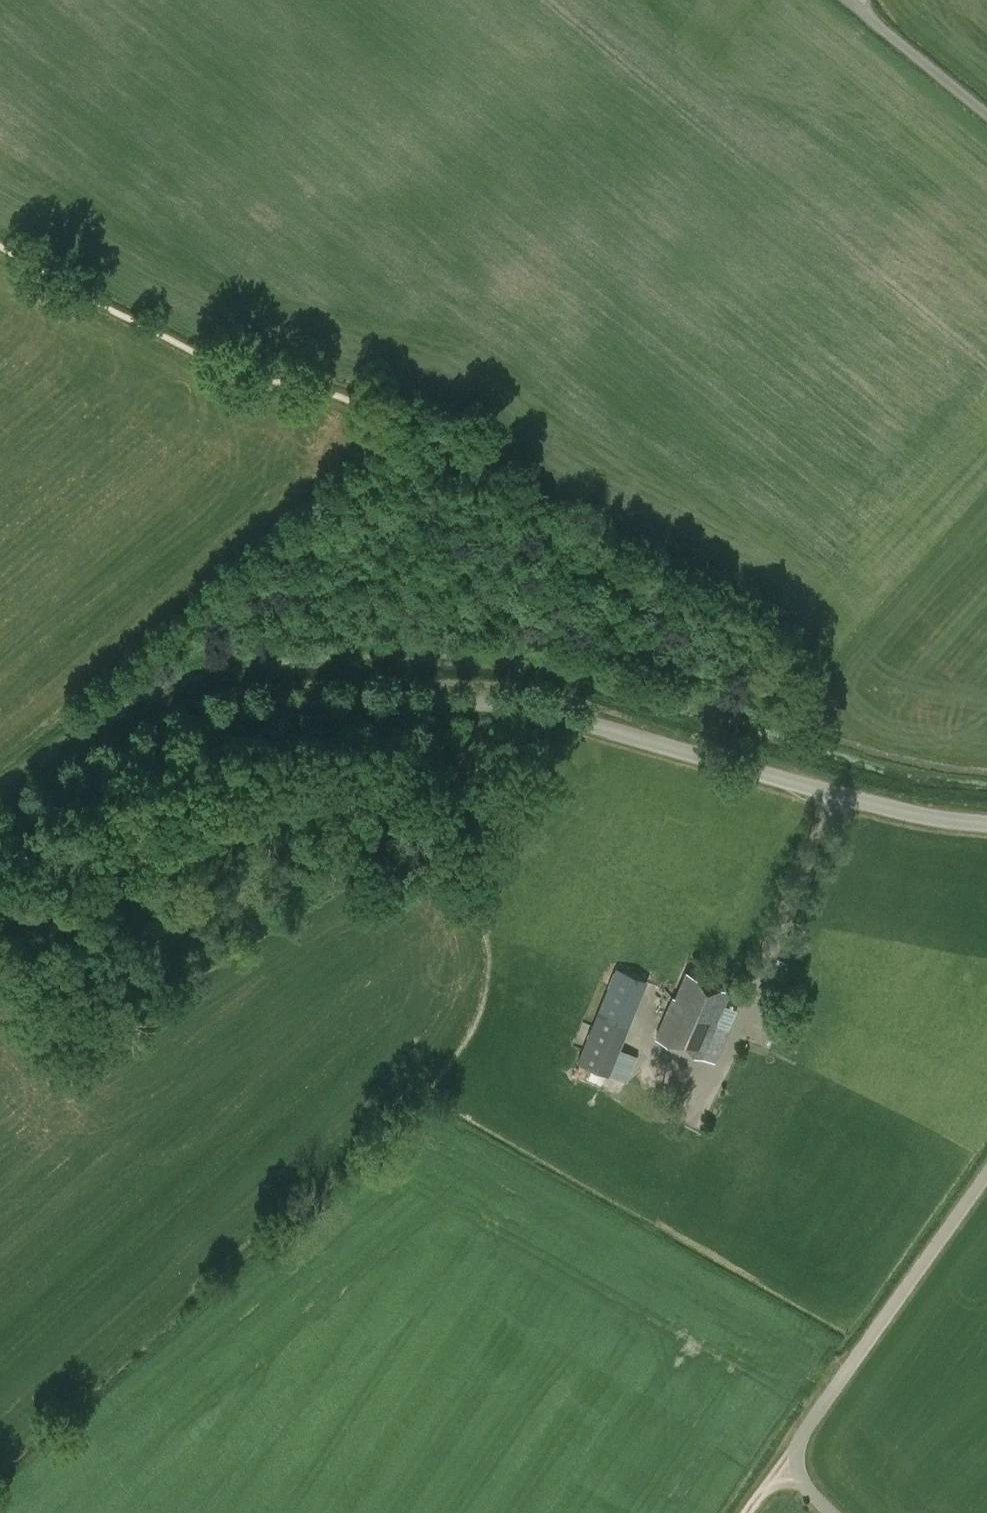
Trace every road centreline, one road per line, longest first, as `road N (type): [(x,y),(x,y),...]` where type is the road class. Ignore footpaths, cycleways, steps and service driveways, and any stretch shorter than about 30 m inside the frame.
road 1 (unclassified): [(0,839),(130,754),(185,730),(241,713),(359,703),(516,706),(872,803),(986,823)]
road 2 (unclassified): [(840,1512),(805,1476),(796,1445),(804,1414),(986,1144)]
road 3 (unclassified): [(986,109),(861,0)]

